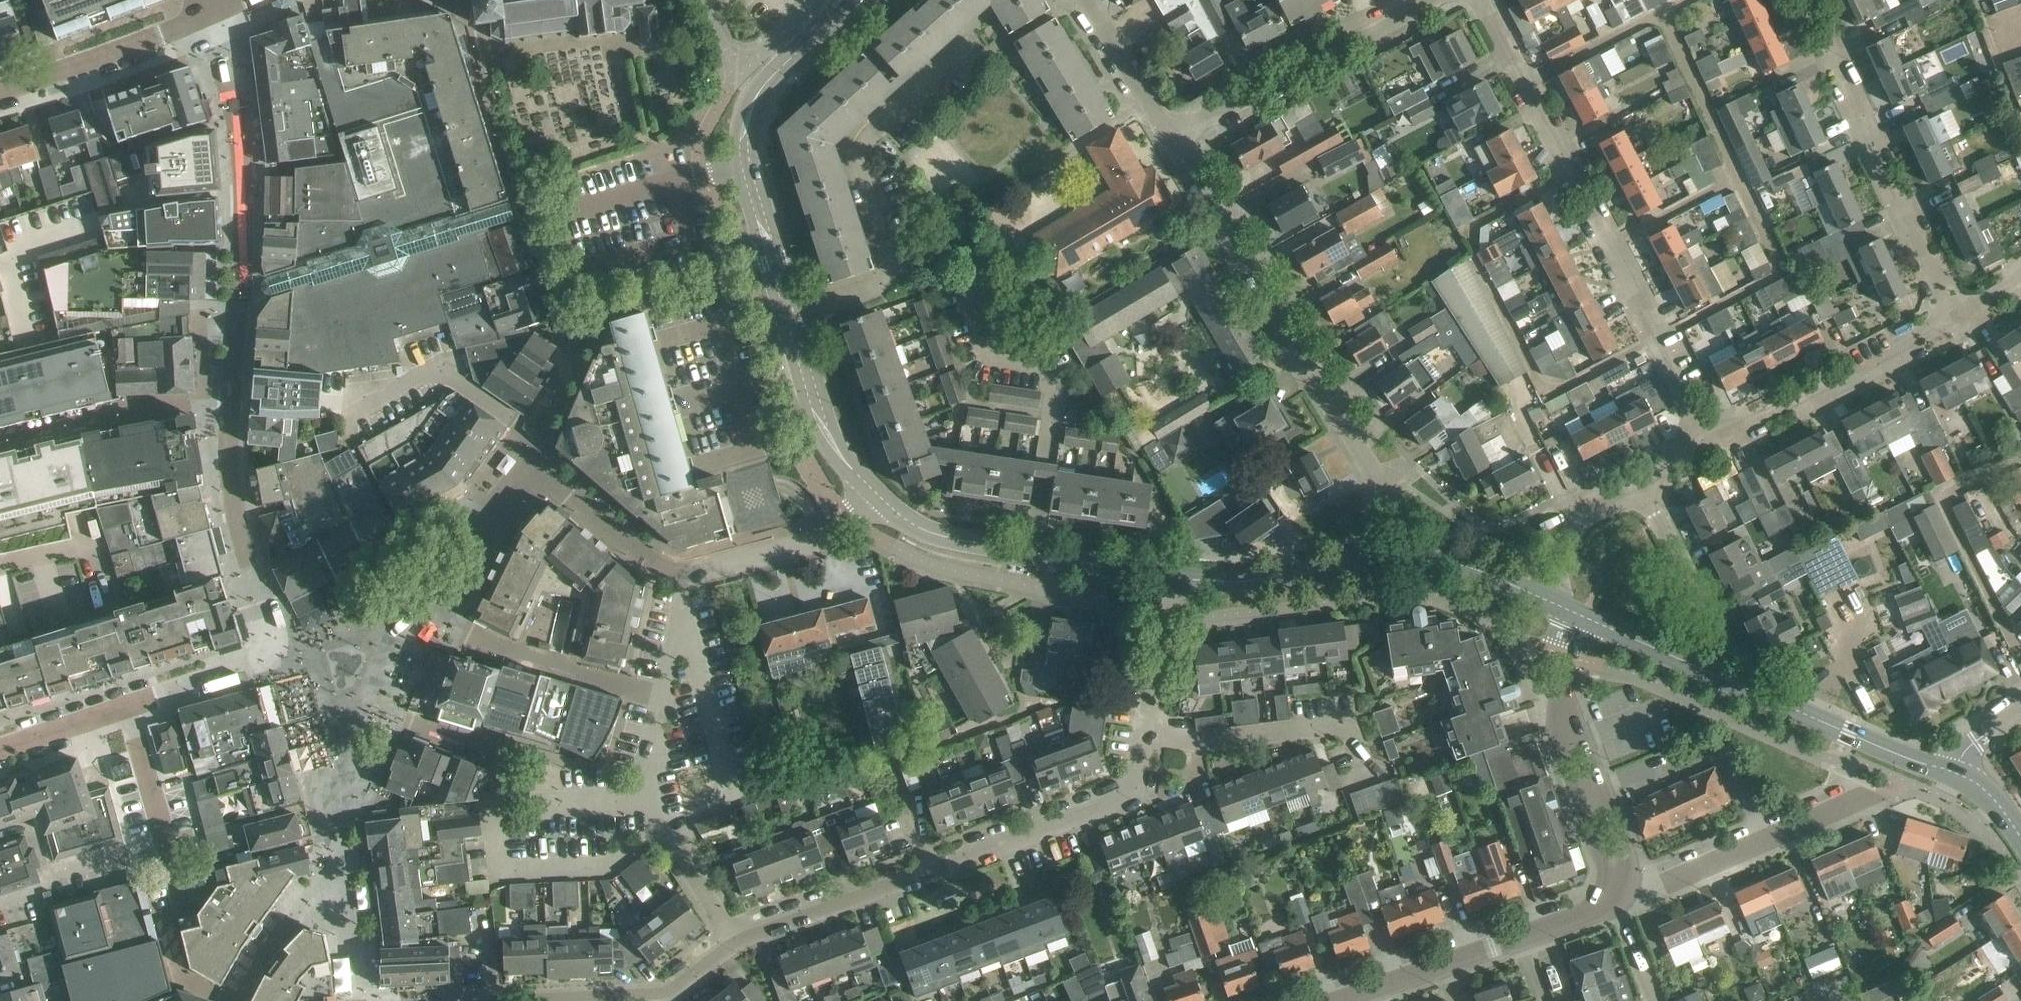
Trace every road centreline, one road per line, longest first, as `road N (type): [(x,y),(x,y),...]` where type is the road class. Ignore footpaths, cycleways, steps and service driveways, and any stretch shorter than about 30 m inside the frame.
road 1 (residential): [(734,939),(666,828),(645,765),(689,585),(709,567),(835,535),(882,499)]
road 2 (residential): [(1703,440),(1482,0)]
road 3 (residential): [(1171,139),(1378,475),(1417,559)]
road 4 (residential): [(734,939),(1133,789),(1146,732)]
road 5 (residential): [(790,315),(879,289),(891,274),(863,149),(985,34)]
road 6 (secondary): [(1951,776),(1581,615)]
road 7 (secondary): [(790,315),(746,162),(749,109),(784,58),(848,0)]
road 8 (residential): [(1954,317),(1807,0)]
road 9 (secondary): [(1173,576),(948,537),(882,499)]
road 10 (unclassified): [(1331,1000),(1613,895)]
road 11 (unclassified): [(1613,895),(1620,876),(1615,854),(1556,722),(1557,682),(1581,615)]
road 12 (residential): [(1171,139),(1428,0)]
road 13 (residential): [(0,748),(259,662),(271,651)]
road 14 (residential): [(1703,440),(1954,317)]
road 15 (residential): [(1613,895),(1867,794)]
road 16 (residential): [(1146,732),(1197,742),(1349,722),(1360,769)]
road 17 (secondary): [(1417,559),(1235,582),(1173,576)]
road 18 (residential): [(0,92),(203,20)]
road 19 (secondary): [(882,499),(831,438),(790,315)]
road 20 (residential): [(476,1000),(659,993)]
road 21 (unclassified): [(357,1000),(335,828)]
road 22 (residential): [(1724,638),(1646,494)]
road 23 (residential): [(1086,0),(1171,139)]
road 24 (residential): [(1146,732),(1173,576)]
road 25 (residential): [(1546,599),(1583,520),(1646,494)]
road 26 (secondary): [(1546,599),(1450,560),(1417,559)]

